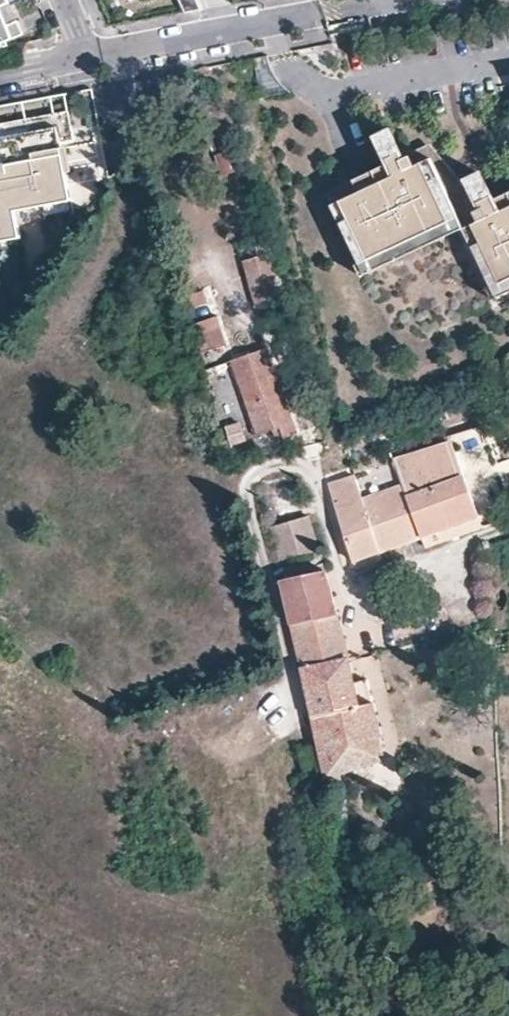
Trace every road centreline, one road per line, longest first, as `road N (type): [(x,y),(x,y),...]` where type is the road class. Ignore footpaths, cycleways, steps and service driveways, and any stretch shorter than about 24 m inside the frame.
road 1 (residential): [(87,59),(220,31)]

